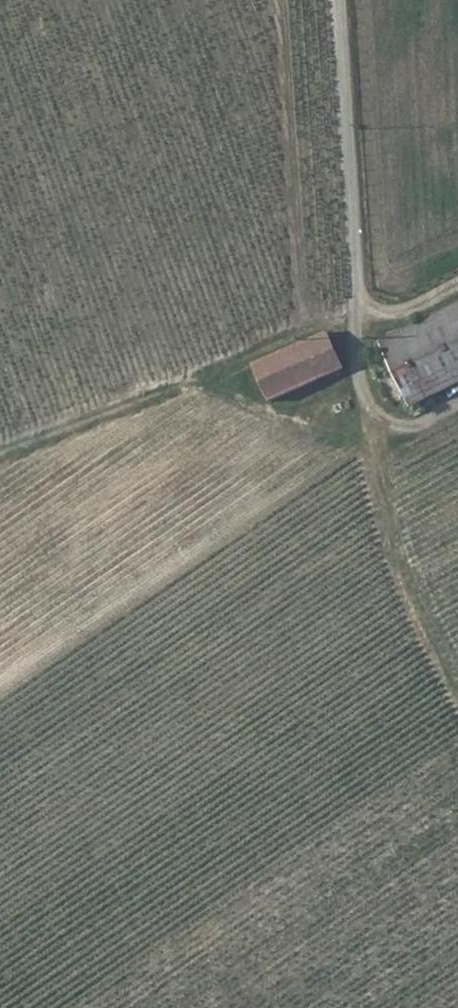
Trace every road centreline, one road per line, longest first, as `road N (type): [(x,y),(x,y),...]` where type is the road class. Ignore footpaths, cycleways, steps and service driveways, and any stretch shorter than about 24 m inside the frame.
road 1 (unclassified): [(380,432),(361,345),(342,0)]

